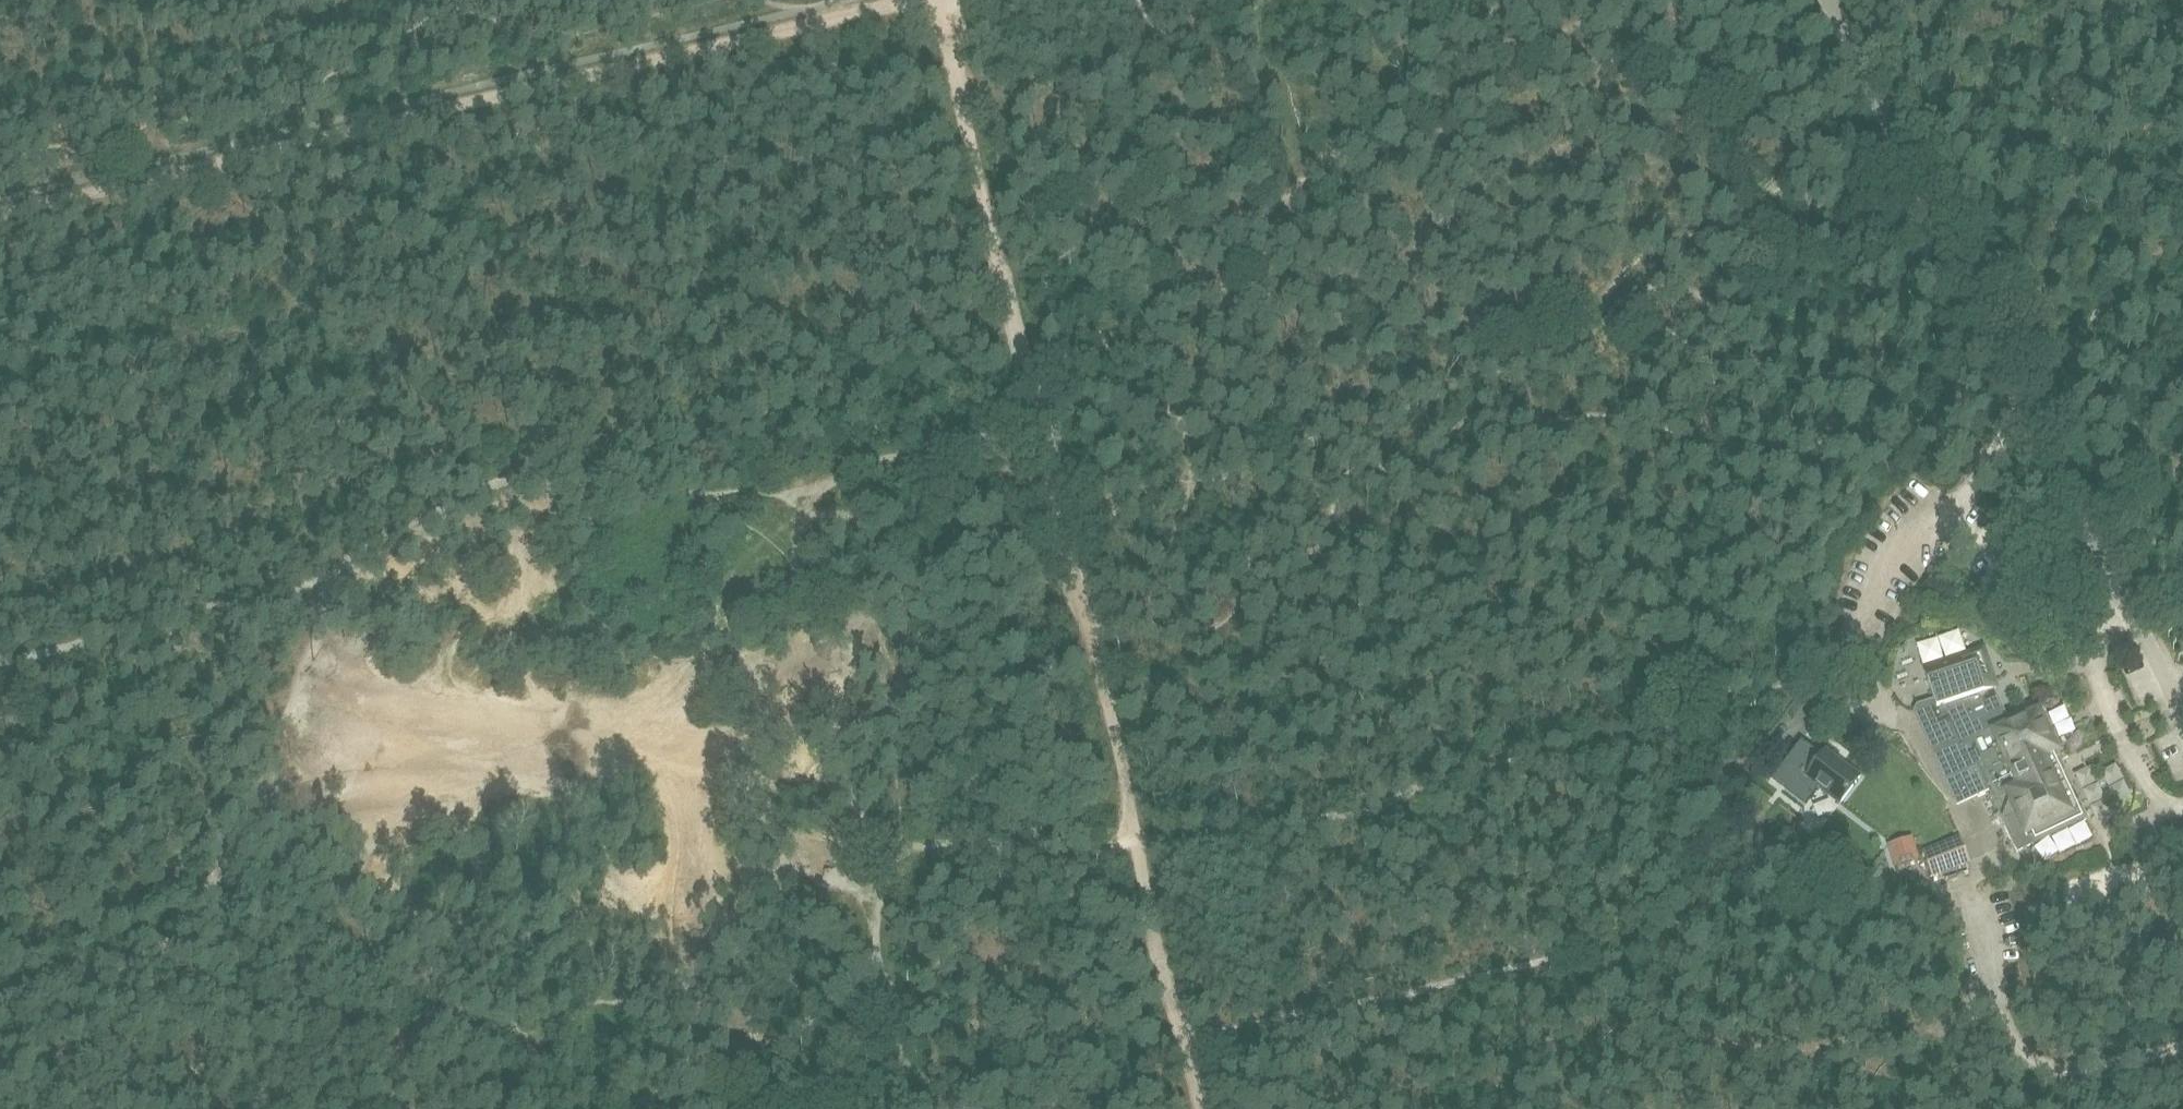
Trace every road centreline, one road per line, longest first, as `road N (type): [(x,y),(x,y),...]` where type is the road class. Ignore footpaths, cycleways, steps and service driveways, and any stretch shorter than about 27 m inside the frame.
road 1 (track): [(0,211),(917,0)]
road 2 (unclassified): [(2182,723),(1830,0)]
road 3 (track): [(1031,396),(1134,835)]
road 4 (track): [(1031,396),(932,0)]
road 5 (track): [(1134,835),(1180,1041)]

